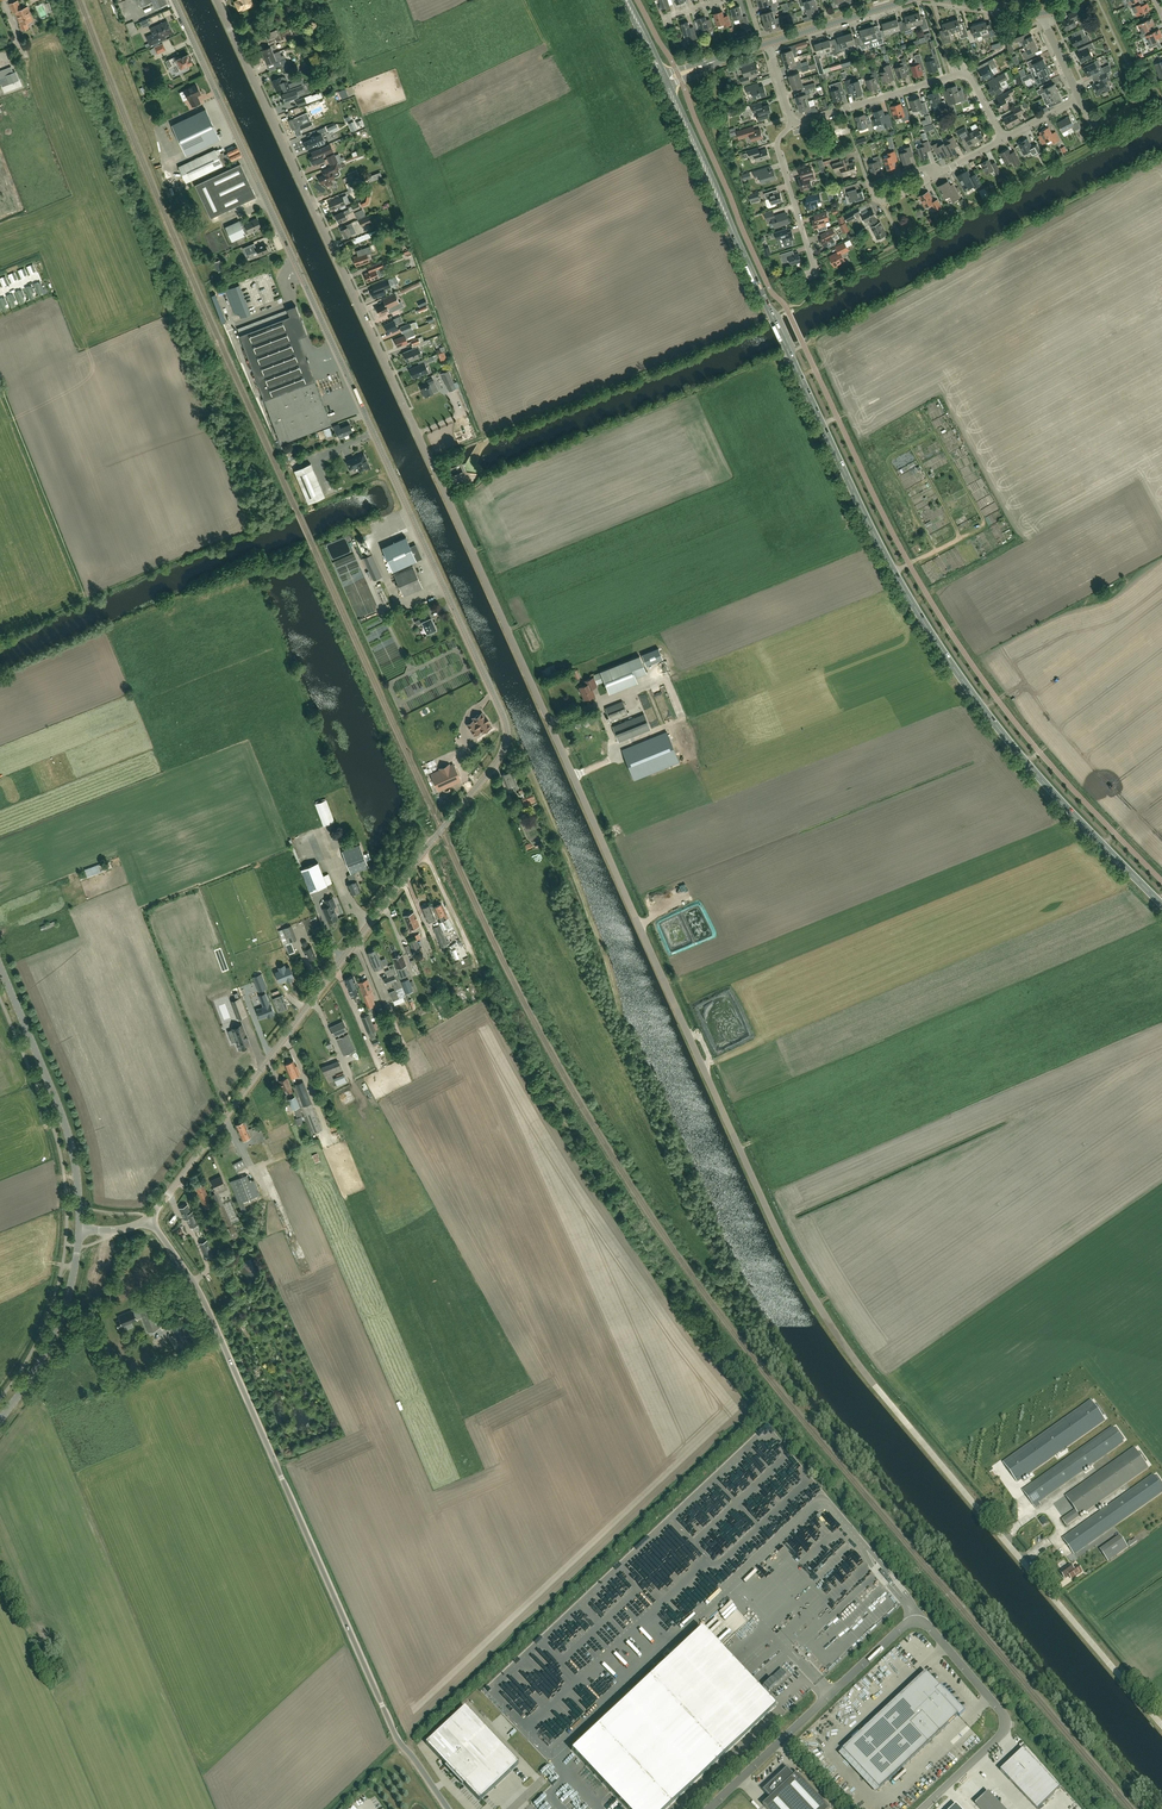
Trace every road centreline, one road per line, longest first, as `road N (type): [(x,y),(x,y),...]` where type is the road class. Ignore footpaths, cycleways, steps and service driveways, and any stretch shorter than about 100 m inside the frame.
road 1 (unclassified): [(1161,1724),(867,1376),(787,1251),(217,0)]
road 2 (tertiary): [(148,1219),(497,762),(508,736),(175,0)]
road 3 (secondary): [(1161,904),(1011,743),(915,607),(665,81)]
road 4 (unclassified): [(398,1740),(208,1310),(148,1219)]
road 5 (unclassified): [(921,1808),(1003,1732),(1005,1720),(917,1613),(707,1808)]
road 6 (secondary): [(79,1230),(64,1121),(0,967)]
road 7 (residential): [(1002,140),(965,74),(791,126)]
road 8 (track): [(935,552),(889,455),(911,446),(959,539)]
road 9 (track): [(894,572),(984,523),(936,434),(911,446)]
road 10 (secondary): [(0,1420),(57,1330),(79,1230)]
road 11 (residential): [(818,277),(776,149),(791,126)]
road 12 (track): [(423,852),(494,995)]
road 13 (tertiary): [(768,43),(908,0)]

